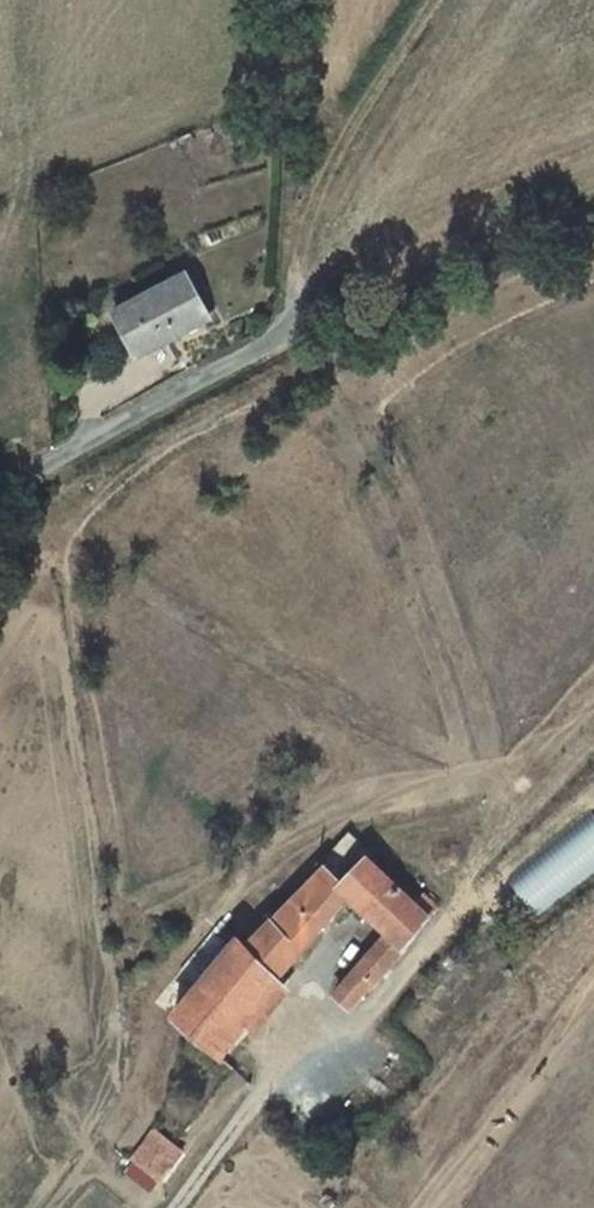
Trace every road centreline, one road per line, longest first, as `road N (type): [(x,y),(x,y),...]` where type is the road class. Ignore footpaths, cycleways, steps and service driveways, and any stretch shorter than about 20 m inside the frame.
road 1 (track): [(286,341),(301,239),(342,148),(434,0)]
road 2 (track): [(286,341),(593,212)]
road 3 (unclassified): [(0,500),(286,341)]
road 4 (track): [(177,1207),(272,1076)]

